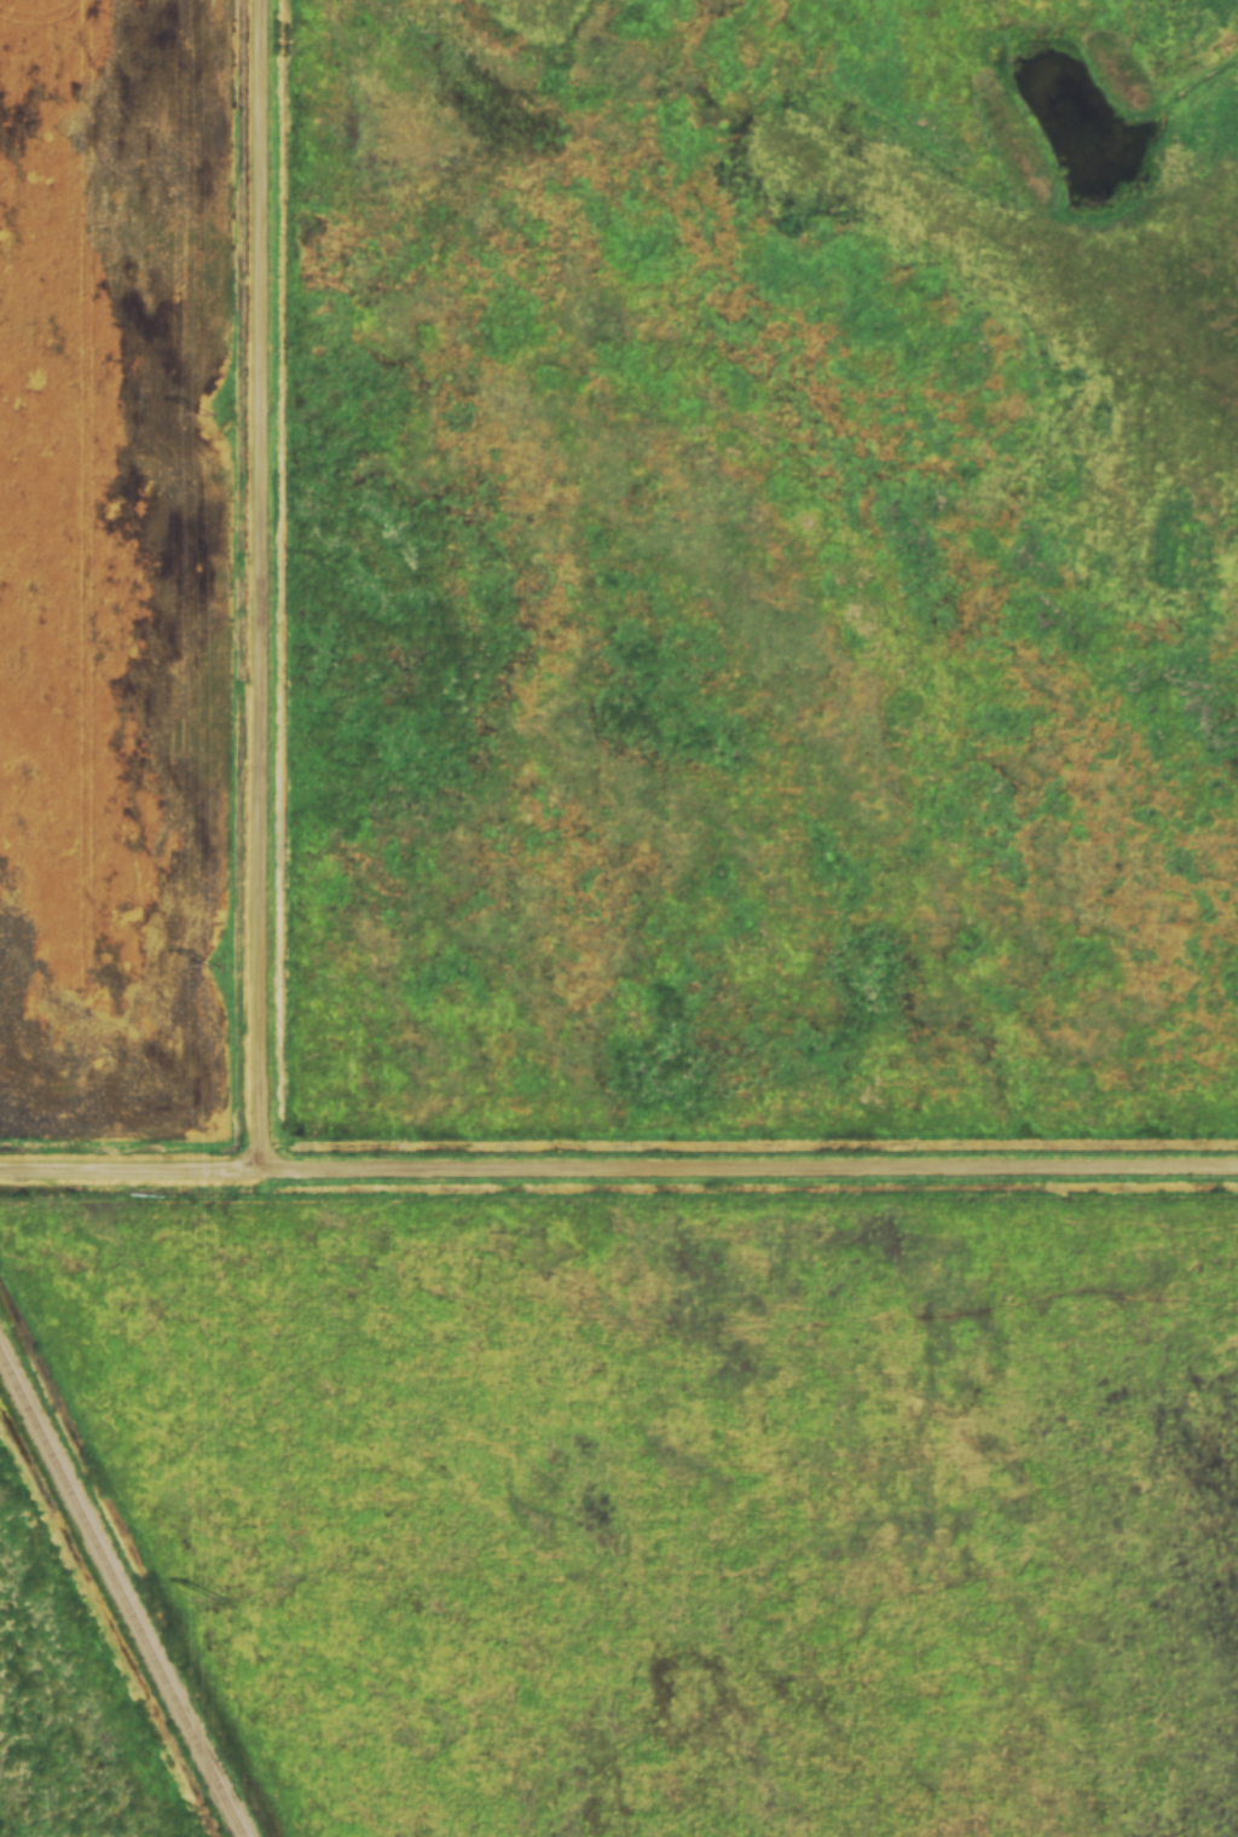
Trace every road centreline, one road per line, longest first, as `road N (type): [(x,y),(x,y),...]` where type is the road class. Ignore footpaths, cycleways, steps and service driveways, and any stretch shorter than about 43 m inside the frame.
road 1 (residential): [(255,1165),(257,0)]
road 2 (residential): [(1237,1169),(255,1165)]
road 3 (residential): [(0,1168),(255,1165)]

